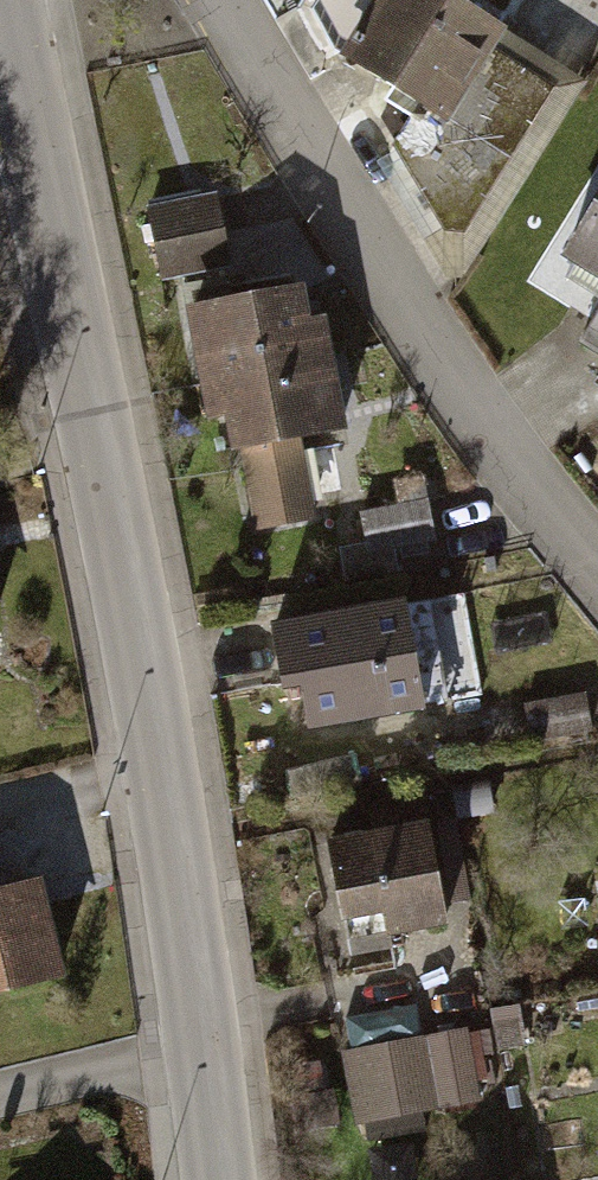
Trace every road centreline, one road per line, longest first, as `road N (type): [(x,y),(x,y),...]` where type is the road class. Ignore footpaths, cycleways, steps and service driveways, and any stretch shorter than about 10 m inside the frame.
road 1 (tertiary): [(200,1048),(161,771),(4,0)]
road 2 (residential): [(218,0),(268,103),(454,387),(597,559)]
road 3 (residential): [(200,1048),(0,1097)]
road 4 (tertiary): [(217,1179),(200,1048)]

